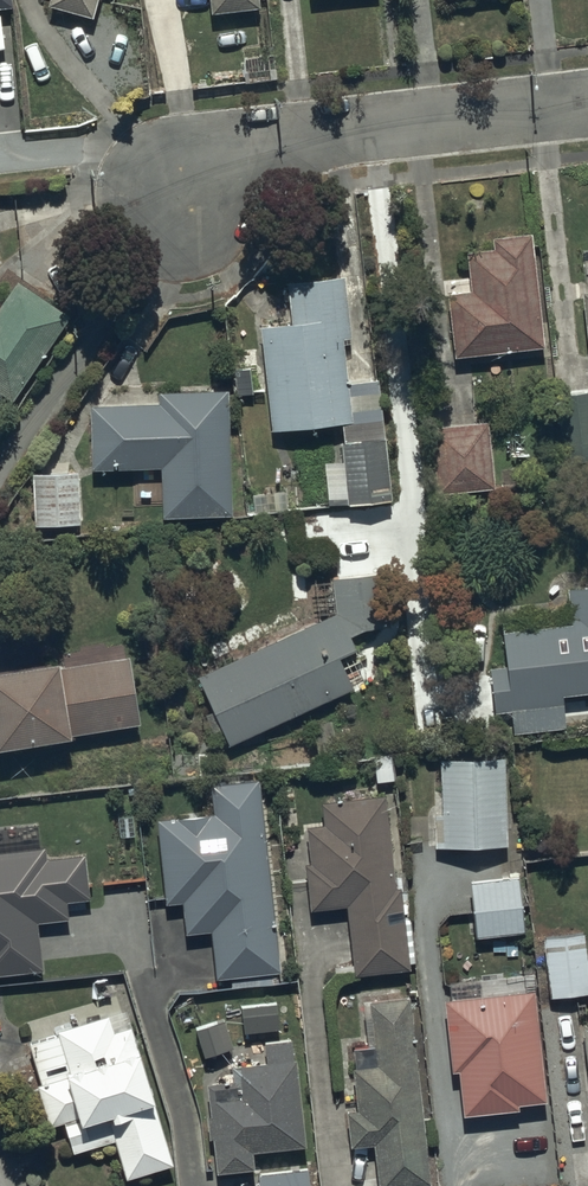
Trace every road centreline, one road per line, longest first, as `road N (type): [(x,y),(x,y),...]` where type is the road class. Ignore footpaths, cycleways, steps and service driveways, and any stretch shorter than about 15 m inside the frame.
road 1 (residential): [(587,107),(260,146),(198,172),(174,194)]

